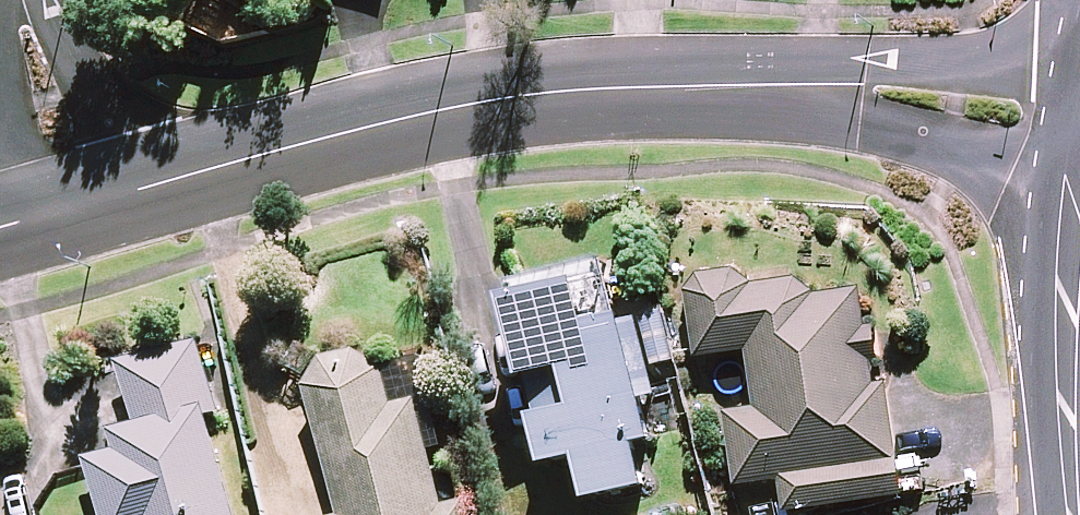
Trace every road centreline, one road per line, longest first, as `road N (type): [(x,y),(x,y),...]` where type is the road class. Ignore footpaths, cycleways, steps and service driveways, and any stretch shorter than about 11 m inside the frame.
road 1 (residential): [(80,205),(429,113),(542,93),(865,88),(1075,117)]
road 2 (tertiary): [(1067,497),(1059,239),(1075,117)]
road 3 (residential): [(23,0),(80,205)]

